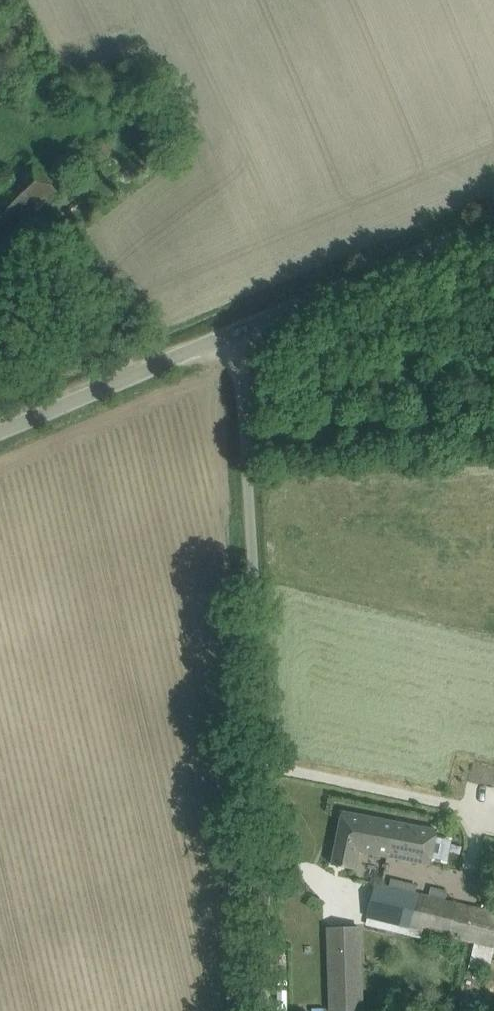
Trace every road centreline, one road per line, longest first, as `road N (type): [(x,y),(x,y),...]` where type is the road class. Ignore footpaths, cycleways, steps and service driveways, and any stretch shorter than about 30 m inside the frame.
road 1 (unclassified): [(270,1010),(244,330)]
road 2 (unclassified): [(244,330),(493,227)]
road 3 (unclassified): [(0,428),(244,330)]

